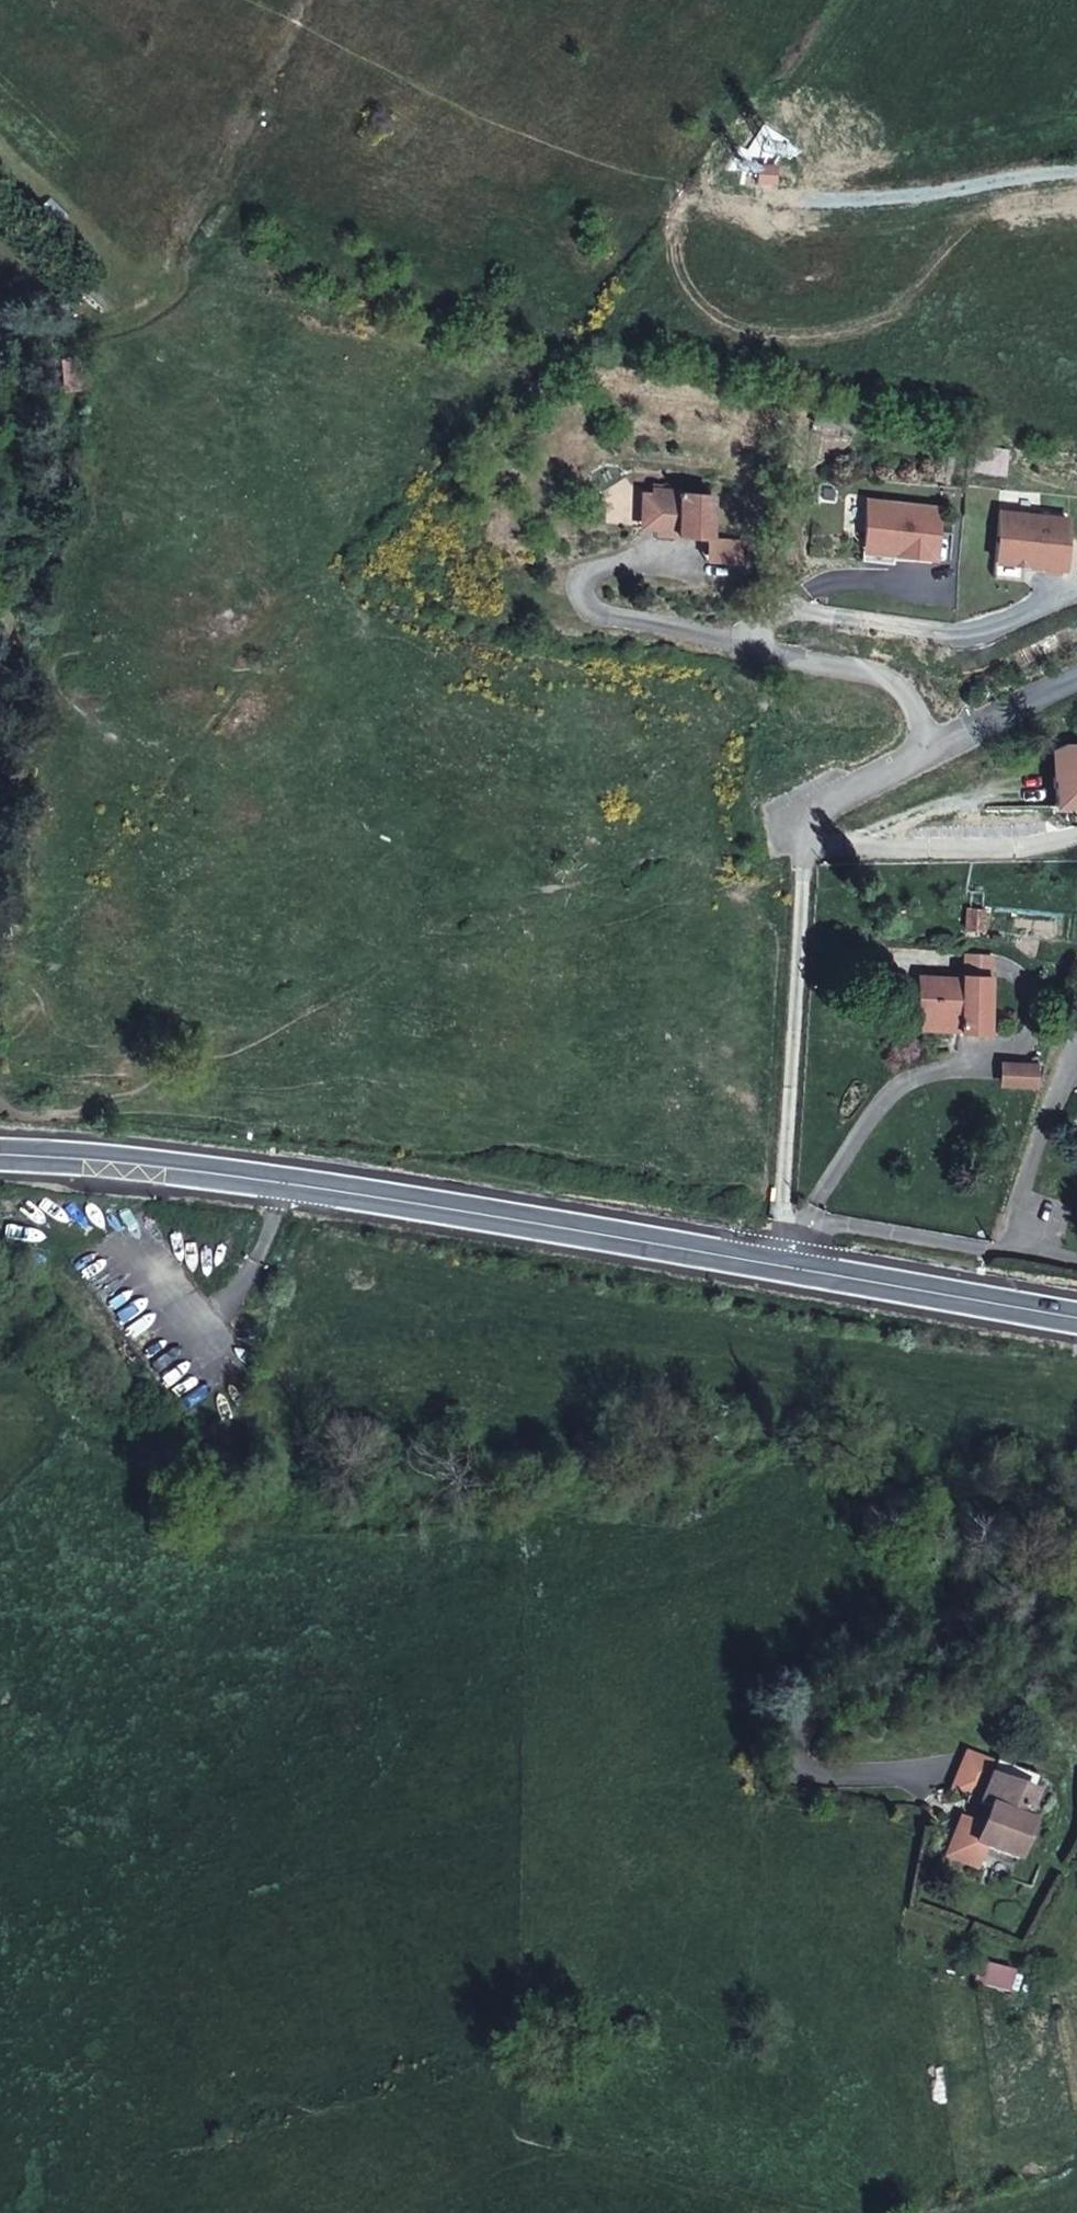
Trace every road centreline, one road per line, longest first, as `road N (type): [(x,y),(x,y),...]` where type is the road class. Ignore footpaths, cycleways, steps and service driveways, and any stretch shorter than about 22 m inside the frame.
road 1 (secondary): [(1076,1317),(256,1175),(0,1151)]

